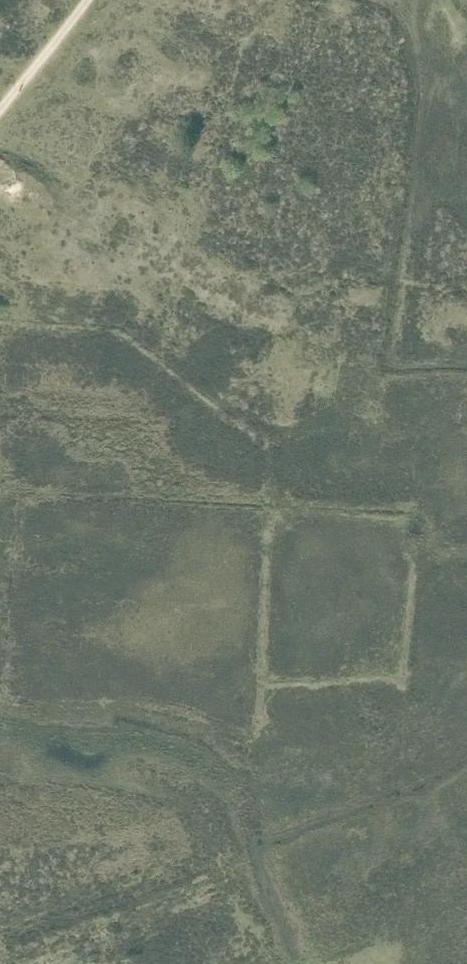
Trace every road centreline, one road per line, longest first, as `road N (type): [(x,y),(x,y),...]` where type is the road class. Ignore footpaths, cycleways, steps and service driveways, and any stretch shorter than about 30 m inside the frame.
road 1 (track): [(91,0),(0,112)]

